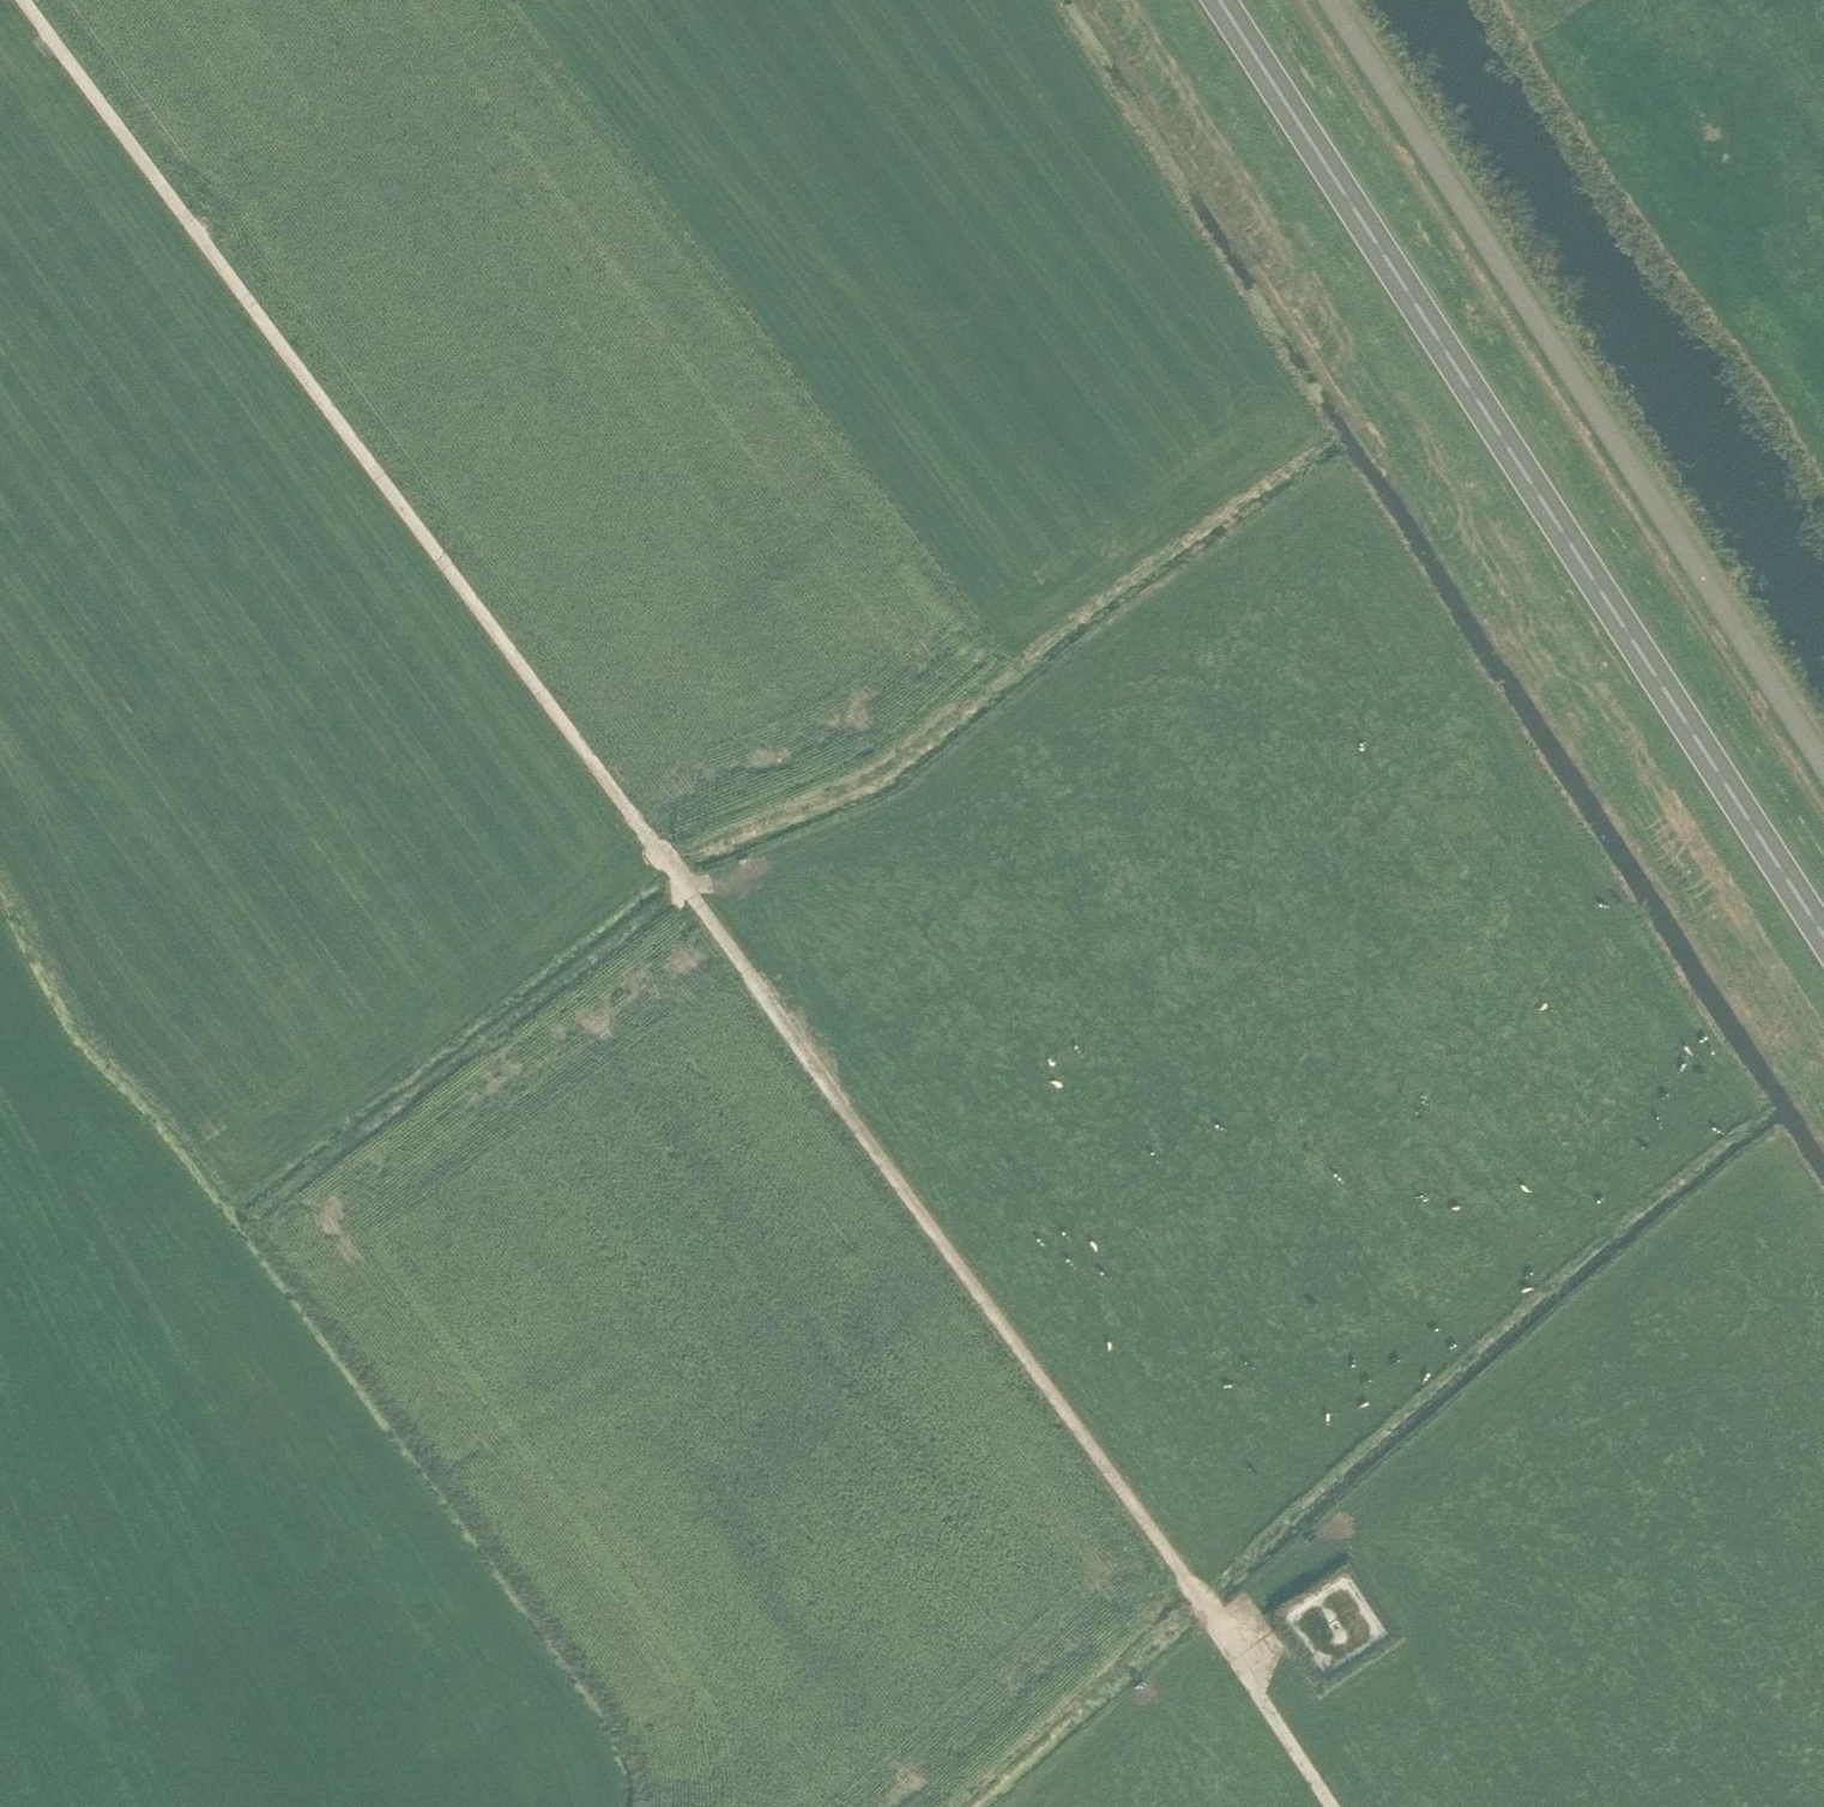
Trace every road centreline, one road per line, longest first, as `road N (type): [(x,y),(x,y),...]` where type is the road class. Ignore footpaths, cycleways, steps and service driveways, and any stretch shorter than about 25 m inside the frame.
road 1 (track): [(24,0),(1205,1603),(1333,1806)]
road 2 (trunk): [(1823,935),(1220,0)]
road 3 (unclassified): [(1823,765),(1331,0)]

